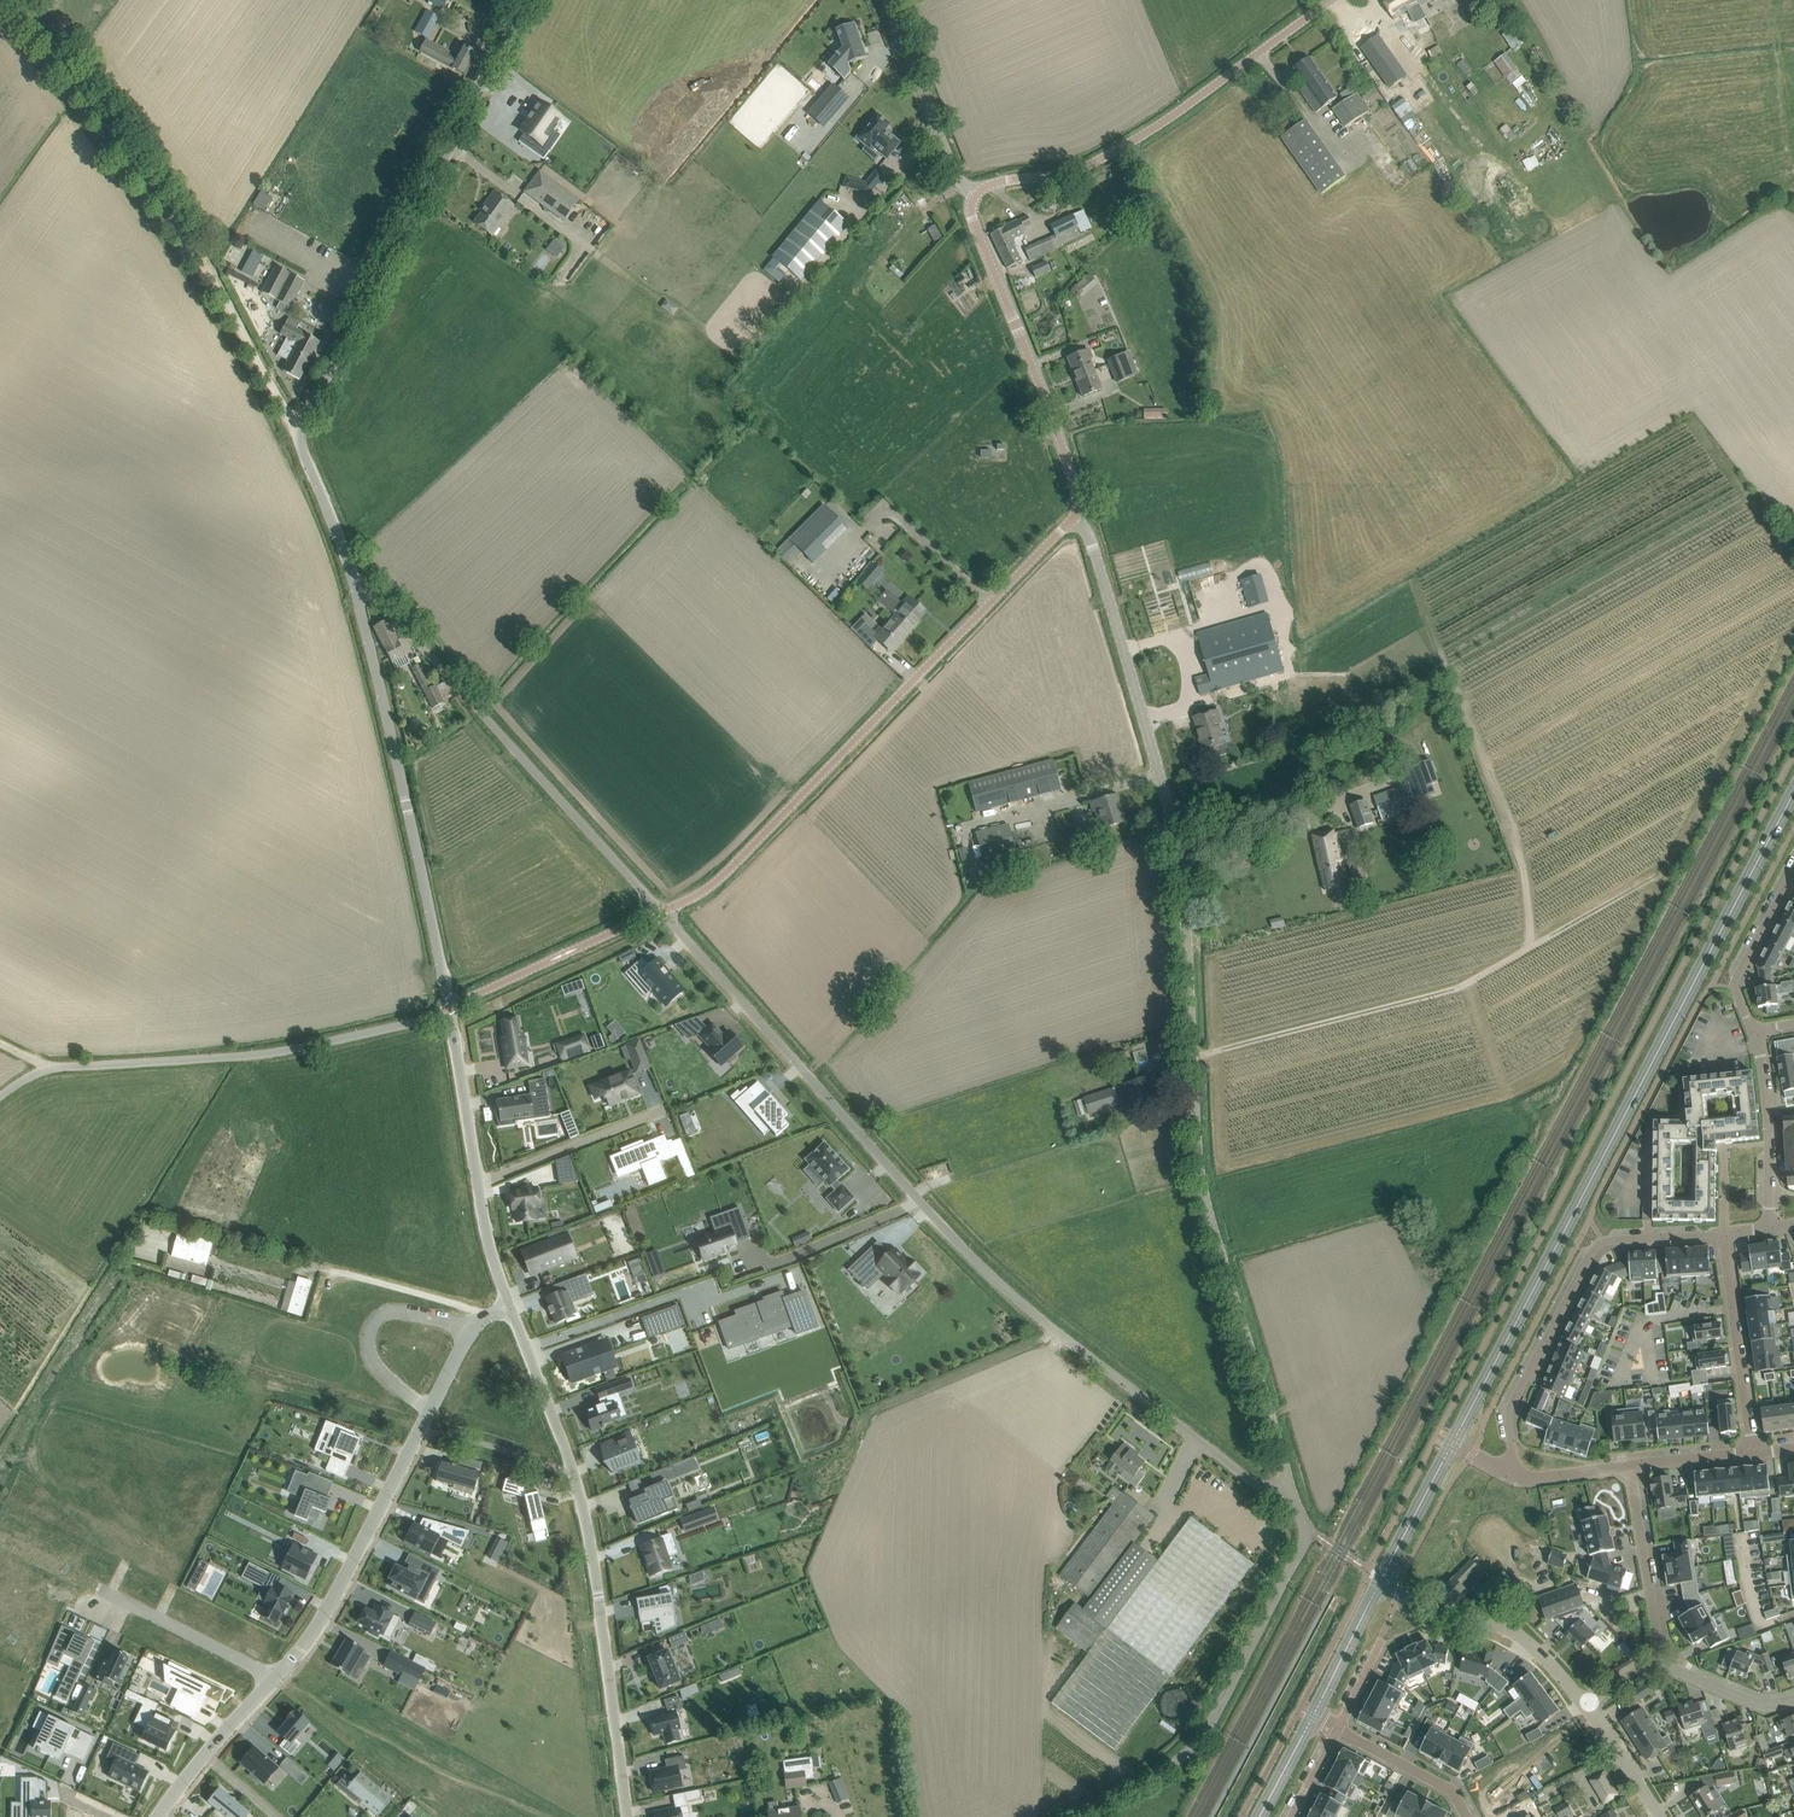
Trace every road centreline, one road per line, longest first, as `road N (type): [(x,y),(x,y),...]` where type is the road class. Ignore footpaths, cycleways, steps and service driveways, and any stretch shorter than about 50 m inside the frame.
road 1 (unclassified): [(1291,1490),(1199,1167),(1185,900),(1172,819),(1094,550),(1074,518)]
road 2 (residential): [(1291,1490),(1248,1479),(1002,1287),(660,911)]
road 3 (tertiary): [(1452,1443),(1793,791)]
road 4 (unclassified): [(351,572),(301,443),(536,0)]
road 5 (unclassified): [(660,911),(723,876),(1074,518)]
road 6 (track): [(301,443),(203,260),(8,0)]
road 7 (residential): [(628,1816),(582,1502),(525,1348)]
road 8 (unclassified): [(0,1096),(47,1068),(268,1053),(450,1009)]
road 9 (unclassified): [(660,911),(351,572)]
road 10 (unclassified): [(450,1009),(351,572)]
road 11 (unclassified): [(975,195),(996,182),(1064,174),(1109,154),(1331,0)]
road 12 (residential): [(1074,1816),(1190,1750),(1307,1531)]
road 13 (residential): [(1724,1233),(1607,1240),(1593,1250),(1509,1409),(1507,1470)]
road 14 (unclassified): [(1074,518),(1077,490),(974,221),(975,195)]
road 15 (residential): [(429,1409),(324,1613),(275,1677)]
road 16 (residential): [(801,1268),(707,1301),(702,1285),(525,1348)]
road 17 (tertiary): [(1586,1704),(1515,1632),(1436,1616),(1381,1579)]
road 18 (unclassified): [(450,1009),(660,911)]
road 19 (residential): [(1724,1233),(1754,1453)]
road 20 (residential): [(471,1330),(395,1311),(373,1322),(371,1357),(393,1385),(429,1409)]
road 21 (unclassified): [(975,195),(886,0)]
road 22 (residential): [(478,1183),(666,1109)]
road 23 (residential): [(275,1677),(98,1588)]
road 24 (residential): [(1753,1031),(1768,1112),(1771,1227)]
road 25 (residential): [(1656,1661),(1630,1466)]
road 26 (residential): [(1753,1031),(1736,978),(1793,869)]
road 27 (residential): [(478,1183),(450,1009)]
road 28 (track): [(321,1267),(489,1315)]
road 29 (residential): [(1468,1816),(1447,1787),(1338,1730)]
road 30 (tertiary): [(1312,1717),(1381,1579)]
road 31 (tertiary): [(1381,1579),(1452,1443)]
road 32 (residential): [(1656,1661),(1758,1704),(1793,1699)]
road 33 (tertiary): [(1659,1816),(1586,1704)]
road 34 (residential): [(509,1306),(478,1183)]
road 35 (residential): [(1630,1466),(1535,1478),(1507,1470)]
road 36 (residential): [(1754,1453),(1630,1466)]

